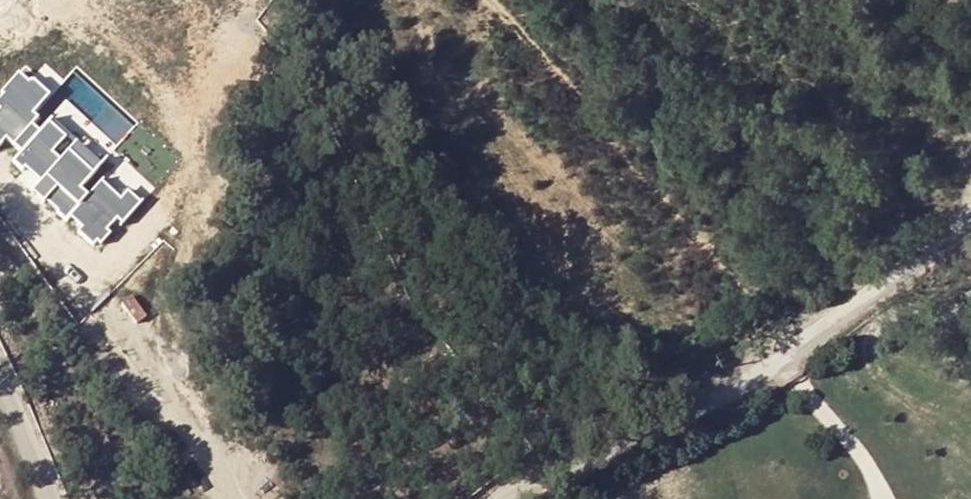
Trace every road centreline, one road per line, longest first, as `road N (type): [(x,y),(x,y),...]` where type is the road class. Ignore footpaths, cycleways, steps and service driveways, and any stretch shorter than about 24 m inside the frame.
road 1 (unclassified): [(496,498),(559,462),(711,400),(786,359),(970,217)]
road 2 (unclassified): [(0,365),(61,498)]

